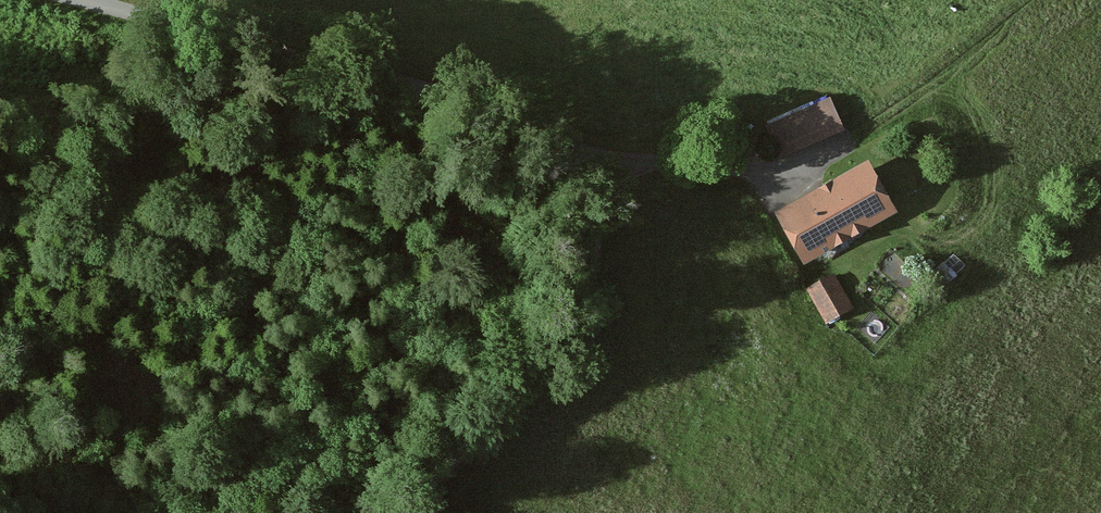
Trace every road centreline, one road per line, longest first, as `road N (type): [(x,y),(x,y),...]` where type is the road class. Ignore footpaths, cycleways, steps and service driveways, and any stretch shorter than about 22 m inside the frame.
road 1 (unclassified): [(83,0),(395,76),(561,144),(586,223),(584,273)]
road 2 (unclassified): [(584,273),(564,325),(515,394),(390,512)]
road 3 (track): [(561,144),(772,171)]
road 4 (unclassified): [(584,273),(659,159)]

